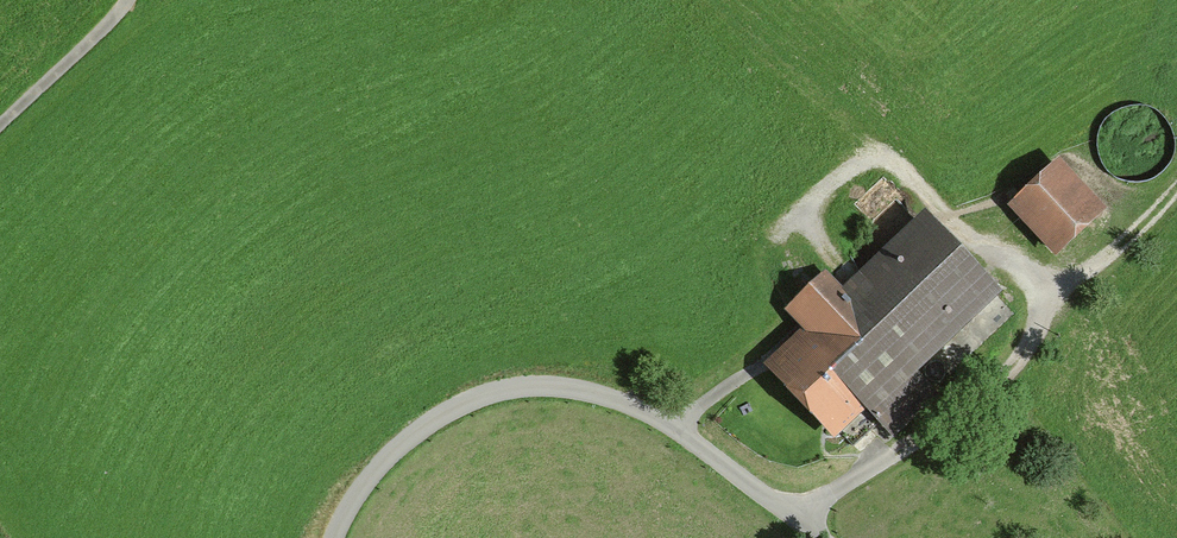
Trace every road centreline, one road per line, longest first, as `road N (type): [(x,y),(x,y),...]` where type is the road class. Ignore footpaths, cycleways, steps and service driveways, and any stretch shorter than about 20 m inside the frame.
road 1 (track): [(812,537),(682,436),(612,405),(533,396),(458,417),(394,461),(343,537)]
road 2 (track): [(136,0),(0,133)]
road 3 (track): [(1042,295),(1085,274),(1176,188)]

